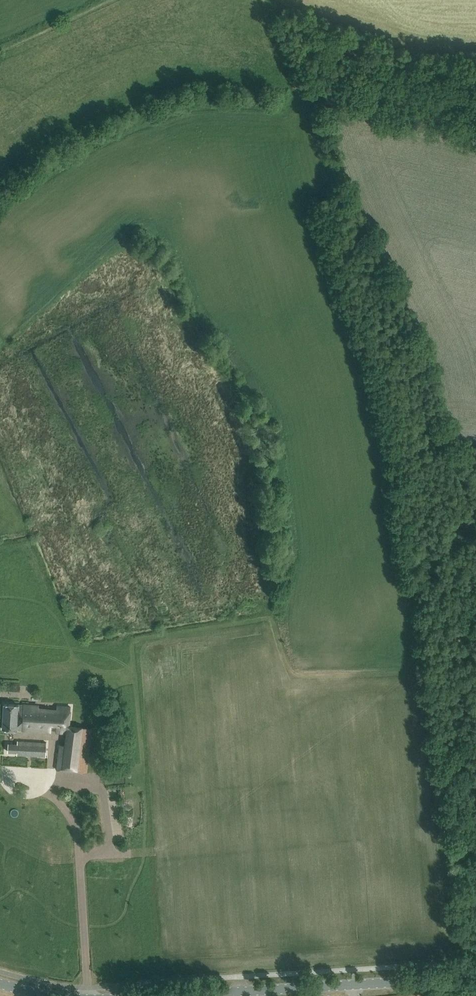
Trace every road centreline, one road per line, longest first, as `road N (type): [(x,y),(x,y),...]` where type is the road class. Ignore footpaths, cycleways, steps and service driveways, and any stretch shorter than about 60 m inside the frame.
road 1 (tertiary): [(475,976),(163,995)]
road 2 (track): [(475,126),(331,94)]

